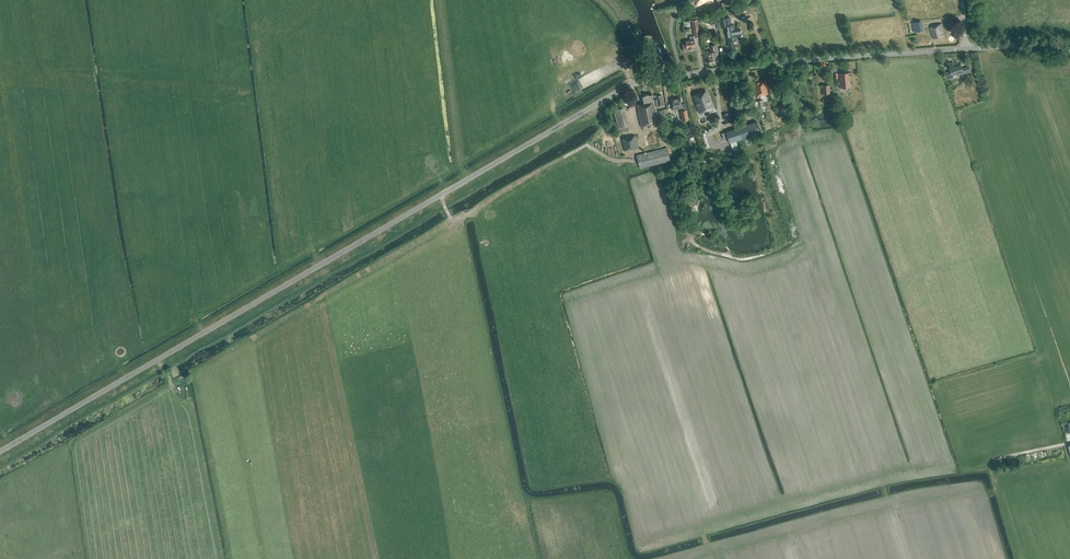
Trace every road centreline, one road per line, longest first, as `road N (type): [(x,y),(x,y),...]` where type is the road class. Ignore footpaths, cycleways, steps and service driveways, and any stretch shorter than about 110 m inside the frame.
road 1 (unclassified): [(0,451),(622,89),(681,75)]
road 2 (unclassified): [(681,75),(966,49)]

